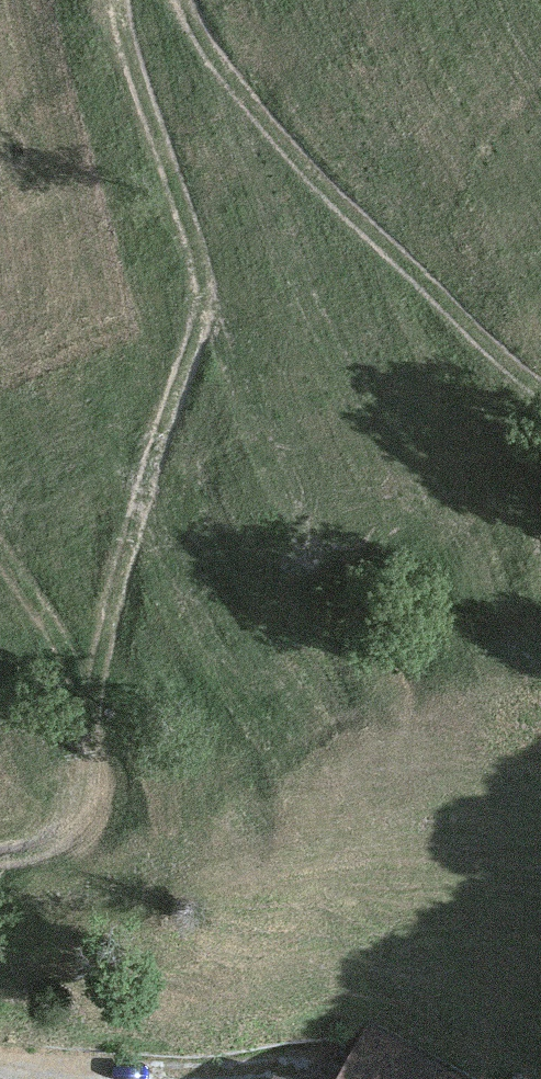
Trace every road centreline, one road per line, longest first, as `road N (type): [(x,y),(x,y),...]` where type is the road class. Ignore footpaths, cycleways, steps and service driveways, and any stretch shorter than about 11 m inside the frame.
road 1 (track): [(0,857),(50,848),(73,825),(129,543),(198,318),(194,255),(112,0)]
road 2 (track): [(186,0),(226,80),(337,202),(540,391)]
road 3 (unclassified): [(257,1069),(0,1062)]

